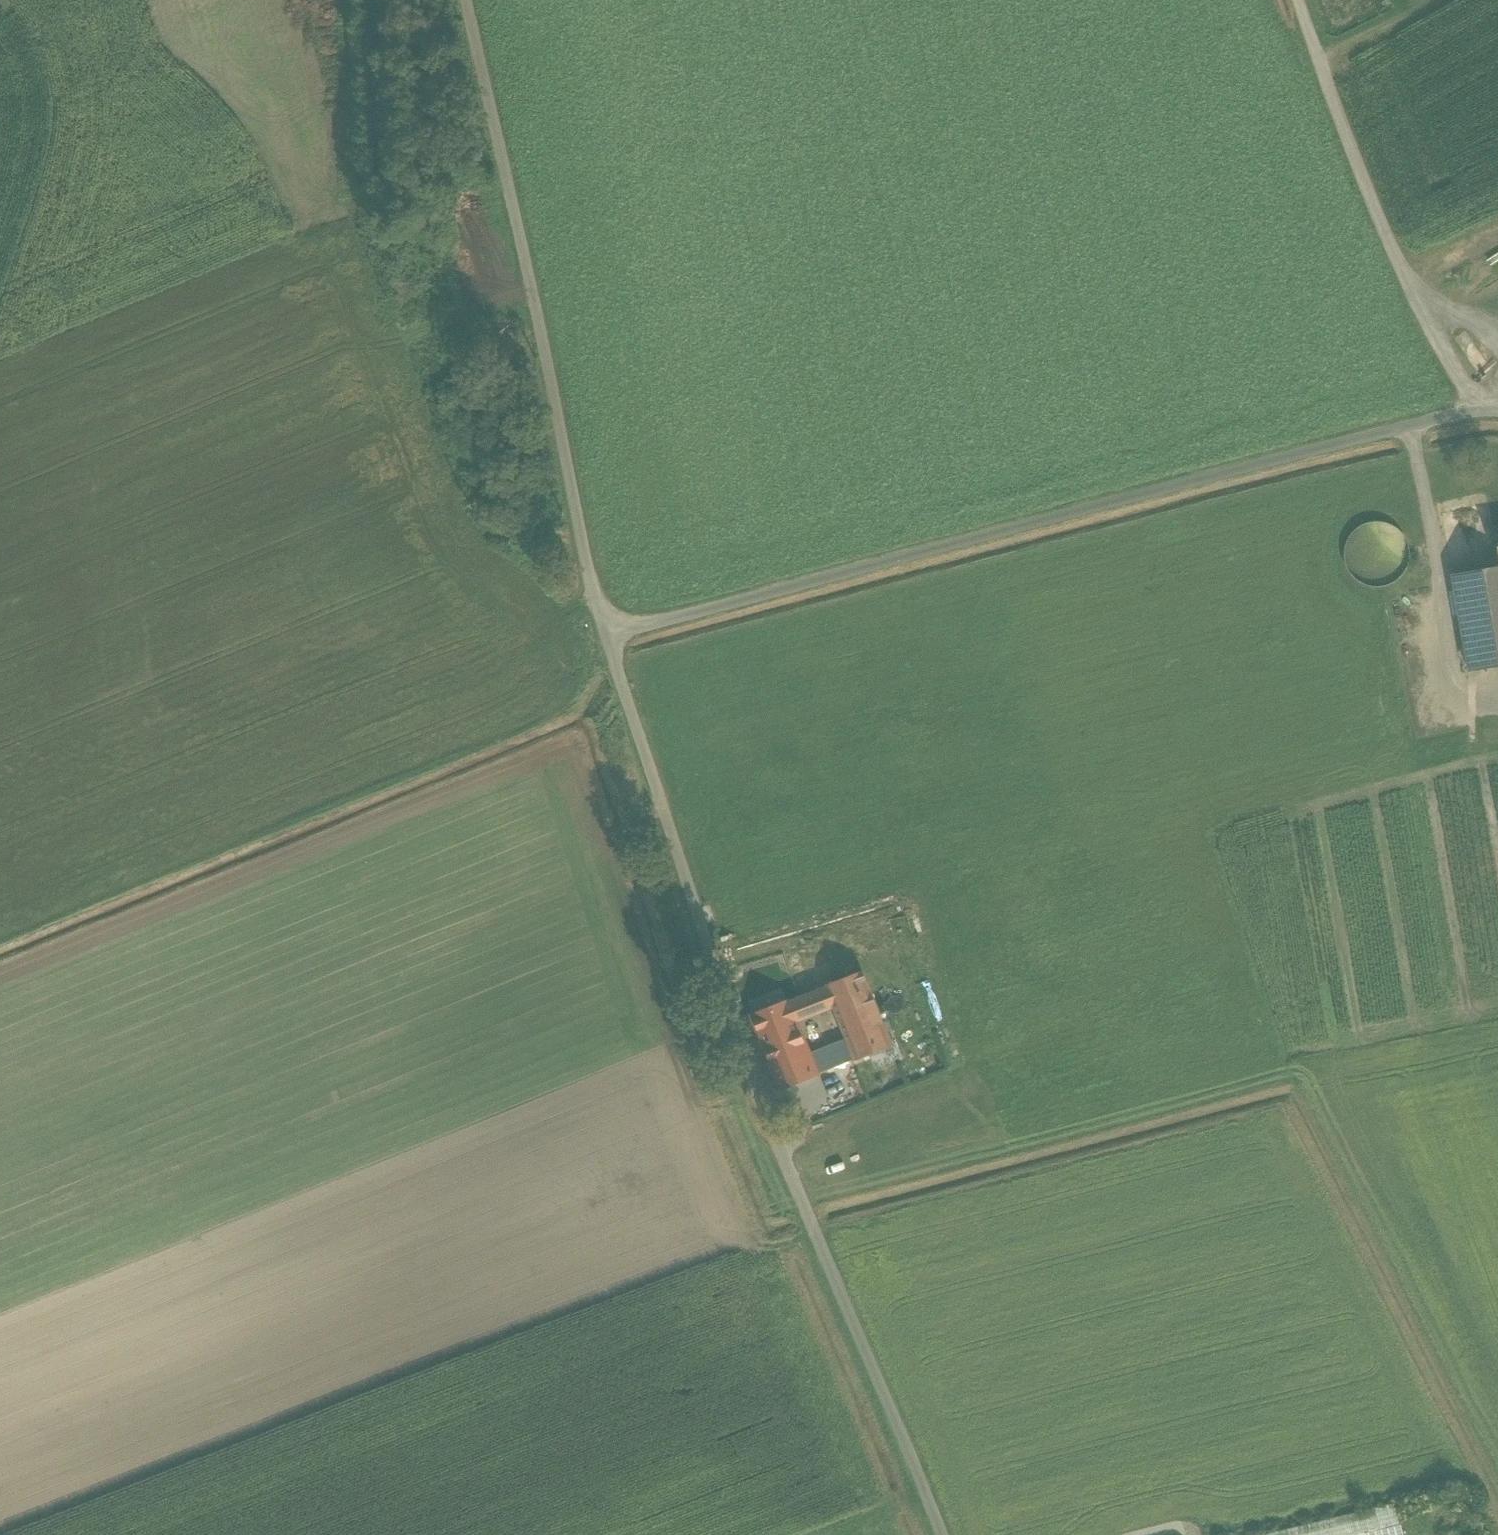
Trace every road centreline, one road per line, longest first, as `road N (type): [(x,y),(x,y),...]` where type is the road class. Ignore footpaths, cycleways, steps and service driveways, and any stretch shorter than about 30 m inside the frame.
road 1 (residential): [(941,1534),(745,1068),(603,637)]
road 2 (unclassified): [(603,637),(1469,414),(1497,418)]
road 3 (residential): [(603,637),(469,0)]
road 4 (track): [(1296,0),(1426,334),(1469,414)]
road 5 (track): [(1320,62),(1435,0)]

